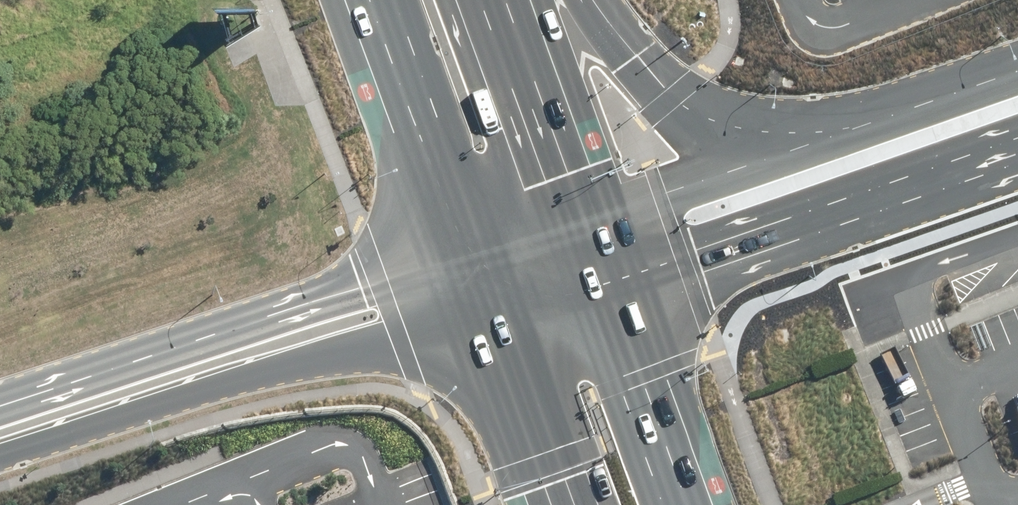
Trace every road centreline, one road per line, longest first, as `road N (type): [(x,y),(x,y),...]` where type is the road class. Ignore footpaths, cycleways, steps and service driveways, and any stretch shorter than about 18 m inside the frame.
road 1 (unclassified): [(495,311),(257,371),(0,454)]
road 2 (unclassified): [(0,401),(467,246)]
road 3 (tertiary): [(1017,150),(714,256),(606,283)]
road 4 (tertiary): [(575,0),(707,120),(751,133),(820,135)]
road 5 (primary): [(467,246),(374,0)]
road 6 (tertiary): [(573,208),(820,135)]
road 7 (primary): [(606,283),(690,504)]
road 8 (primary): [(496,0),(573,208)]
road 9 (tertiary): [(820,135),(1017,69)]
road 10 (primary): [(567,504),(495,311)]

